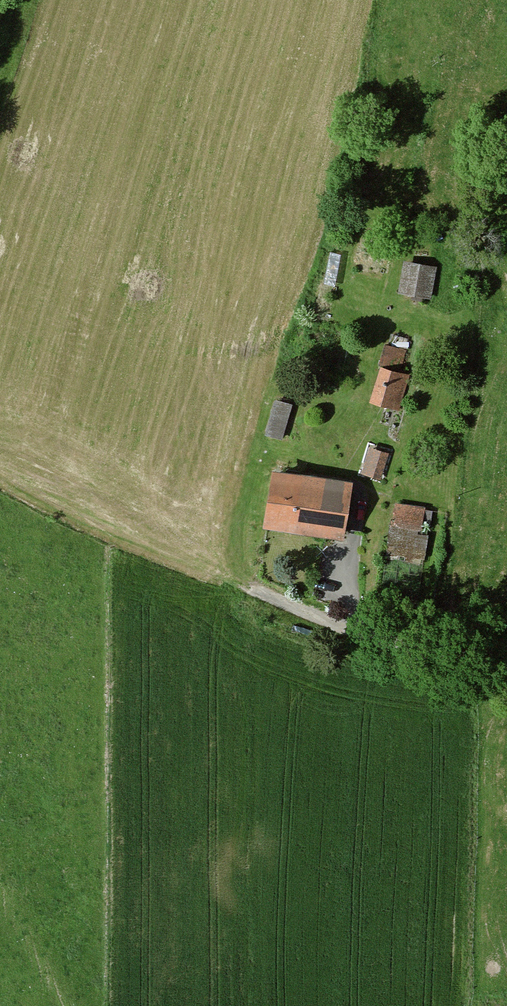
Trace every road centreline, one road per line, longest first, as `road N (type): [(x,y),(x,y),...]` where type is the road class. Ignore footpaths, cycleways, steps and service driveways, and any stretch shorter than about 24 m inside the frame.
road 1 (track): [(0,478),(194,578),(255,588)]
road 2 (residential): [(506,669),(353,629),(255,588)]

